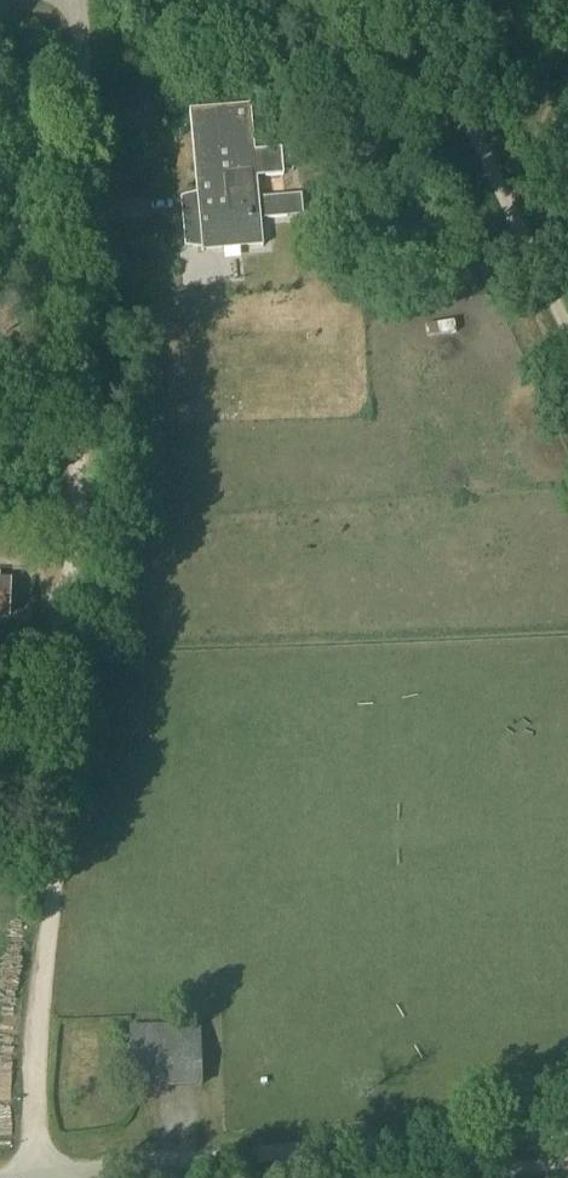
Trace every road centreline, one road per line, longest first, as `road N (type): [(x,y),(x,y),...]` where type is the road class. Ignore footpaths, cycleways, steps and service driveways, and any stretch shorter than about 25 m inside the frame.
road 1 (track): [(65,645),(32,1177)]
road 2 (track): [(195,1157),(567,1130)]
road 3 (track): [(75,306),(65,645)]
road 4 (residential): [(75,306),(79,0)]
road 5 (track): [(567,332),(488,163)]
road 6 (track): [(488,163),(406,0)]
road 7 (track): [(488,163),(567,64)]

